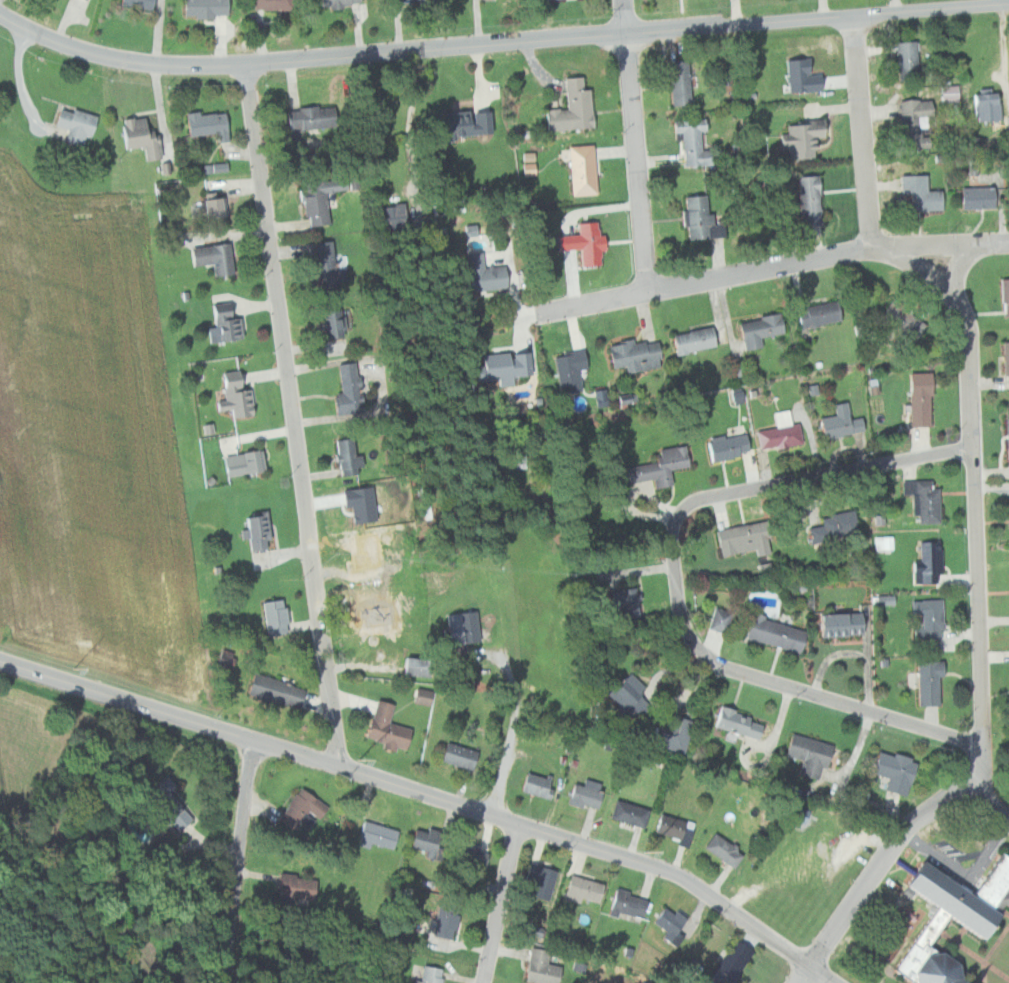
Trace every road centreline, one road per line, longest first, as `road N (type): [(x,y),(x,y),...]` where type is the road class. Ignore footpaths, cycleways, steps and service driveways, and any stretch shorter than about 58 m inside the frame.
road 1 (tertiary): [(1008,2),(210,64),(96,52),(0,14)]
road 2 (residential): [(830,982),(669,874),(0,663)]
road 3 (residential): [(982,750),(707,661),(681,625),(674,556),(684,517),(699,505),(974,450)]
road 4 (residential): [(340,768),(246,62)]
road 5 (residential): [(983,785),(970,352),(954,289),(902,250)]
road 6 (residential): [(1008,245),(831,256),(537,314)]
road 7 (residential): [(482,982),(516,826),(516,681),(507,654)]
road 8 (residential): [(647,292),(624,0)]
road 9 (residential): [(800,982),(901,836),(983,785)]
road 10 (residential): [(221,982),(252,741)]
road 11 (residential): [(873,252),(851,15)]

